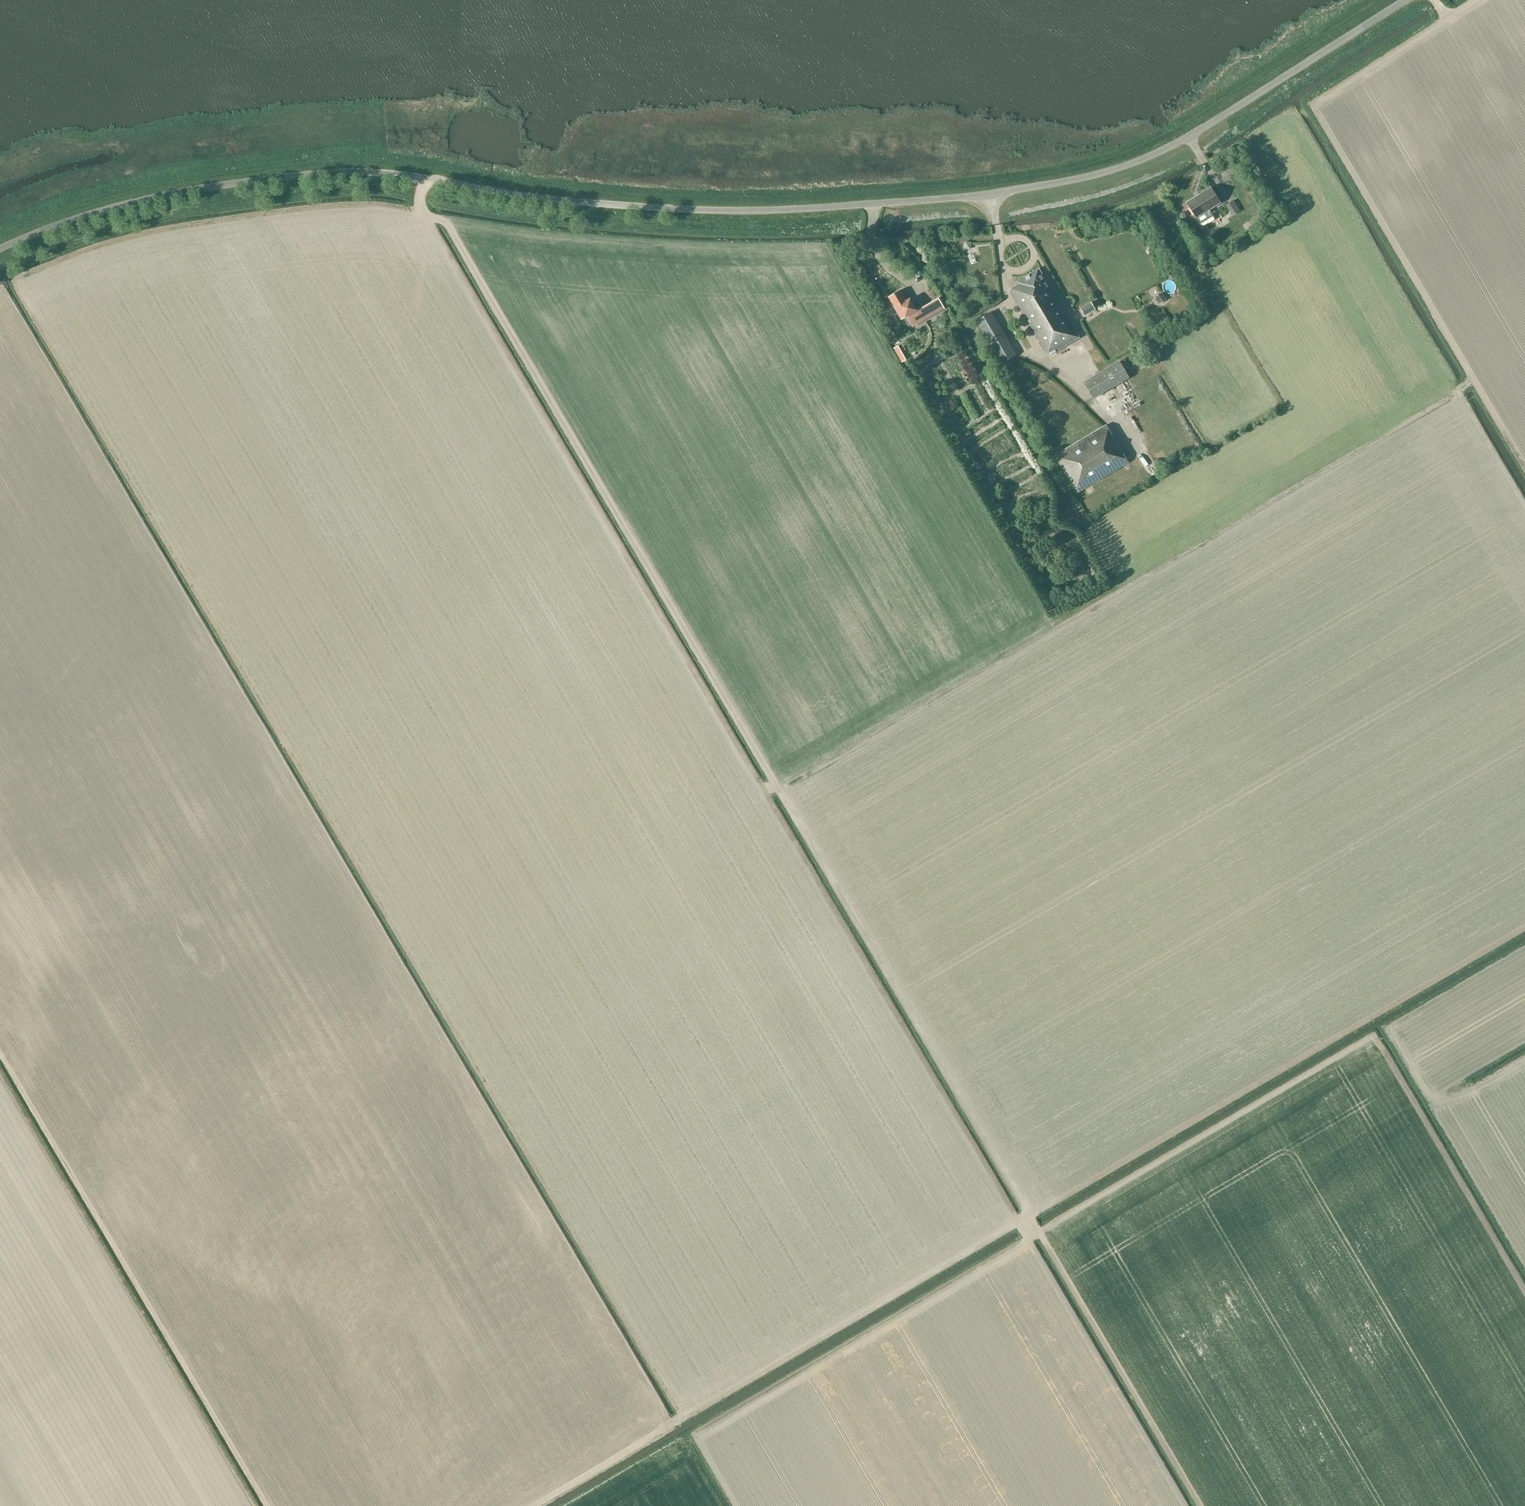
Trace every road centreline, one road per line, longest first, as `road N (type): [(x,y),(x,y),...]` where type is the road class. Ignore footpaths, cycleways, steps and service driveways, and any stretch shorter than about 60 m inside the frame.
road 1 (unclassified): [(0,249),(170,194),(330,173),(728,211),(1034,187),(1132,163),(1191,136),(1405,0)]

